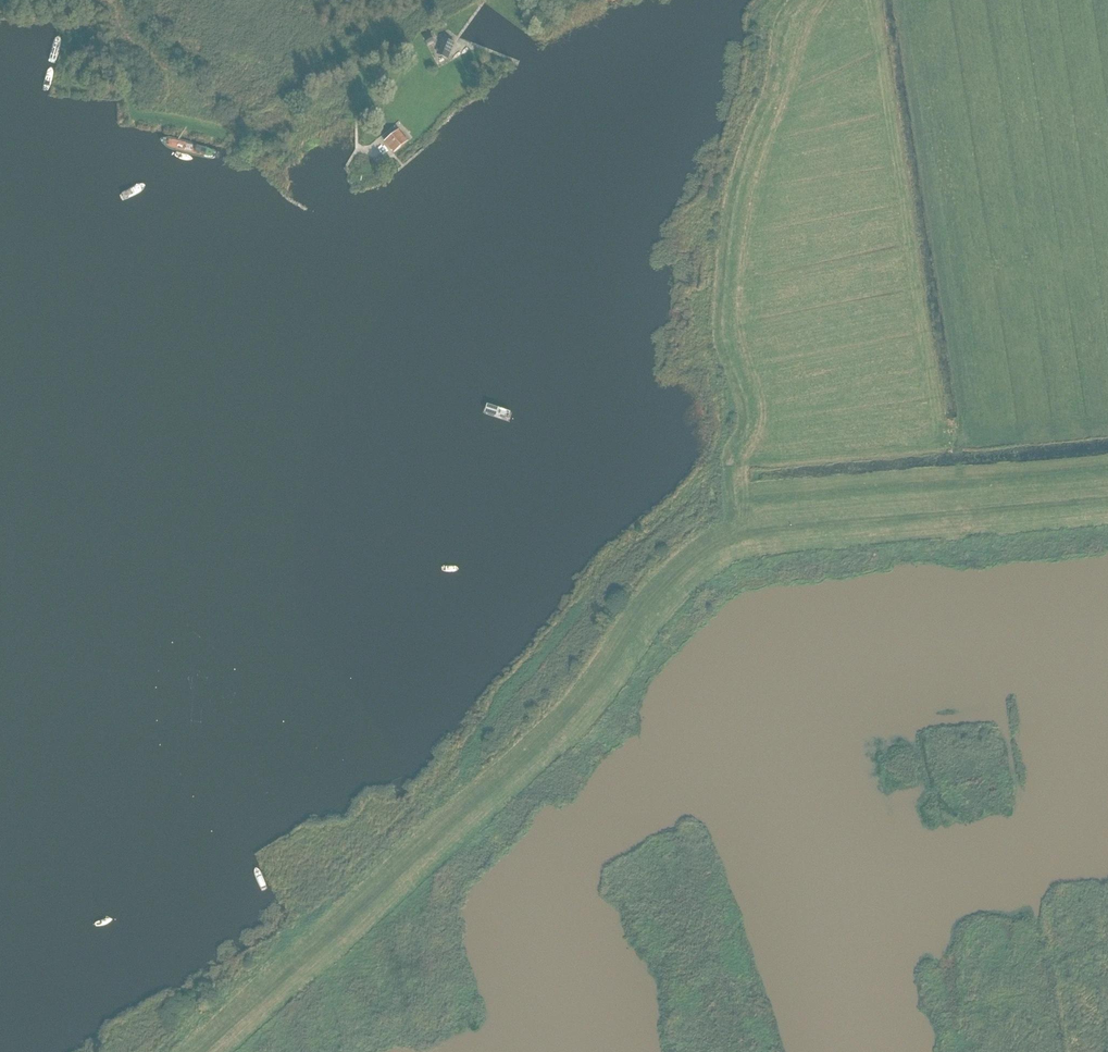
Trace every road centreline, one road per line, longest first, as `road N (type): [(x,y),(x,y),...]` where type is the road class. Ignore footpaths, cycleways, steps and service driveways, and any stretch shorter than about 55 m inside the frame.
road 1 (track): [(1107,502),(767,531),(707,550),(569,717),(203,1051)]
road 2 (track): [(803,0),(789,22),(728,220),(720,337),(745,415),(728,463),(738,535)]

